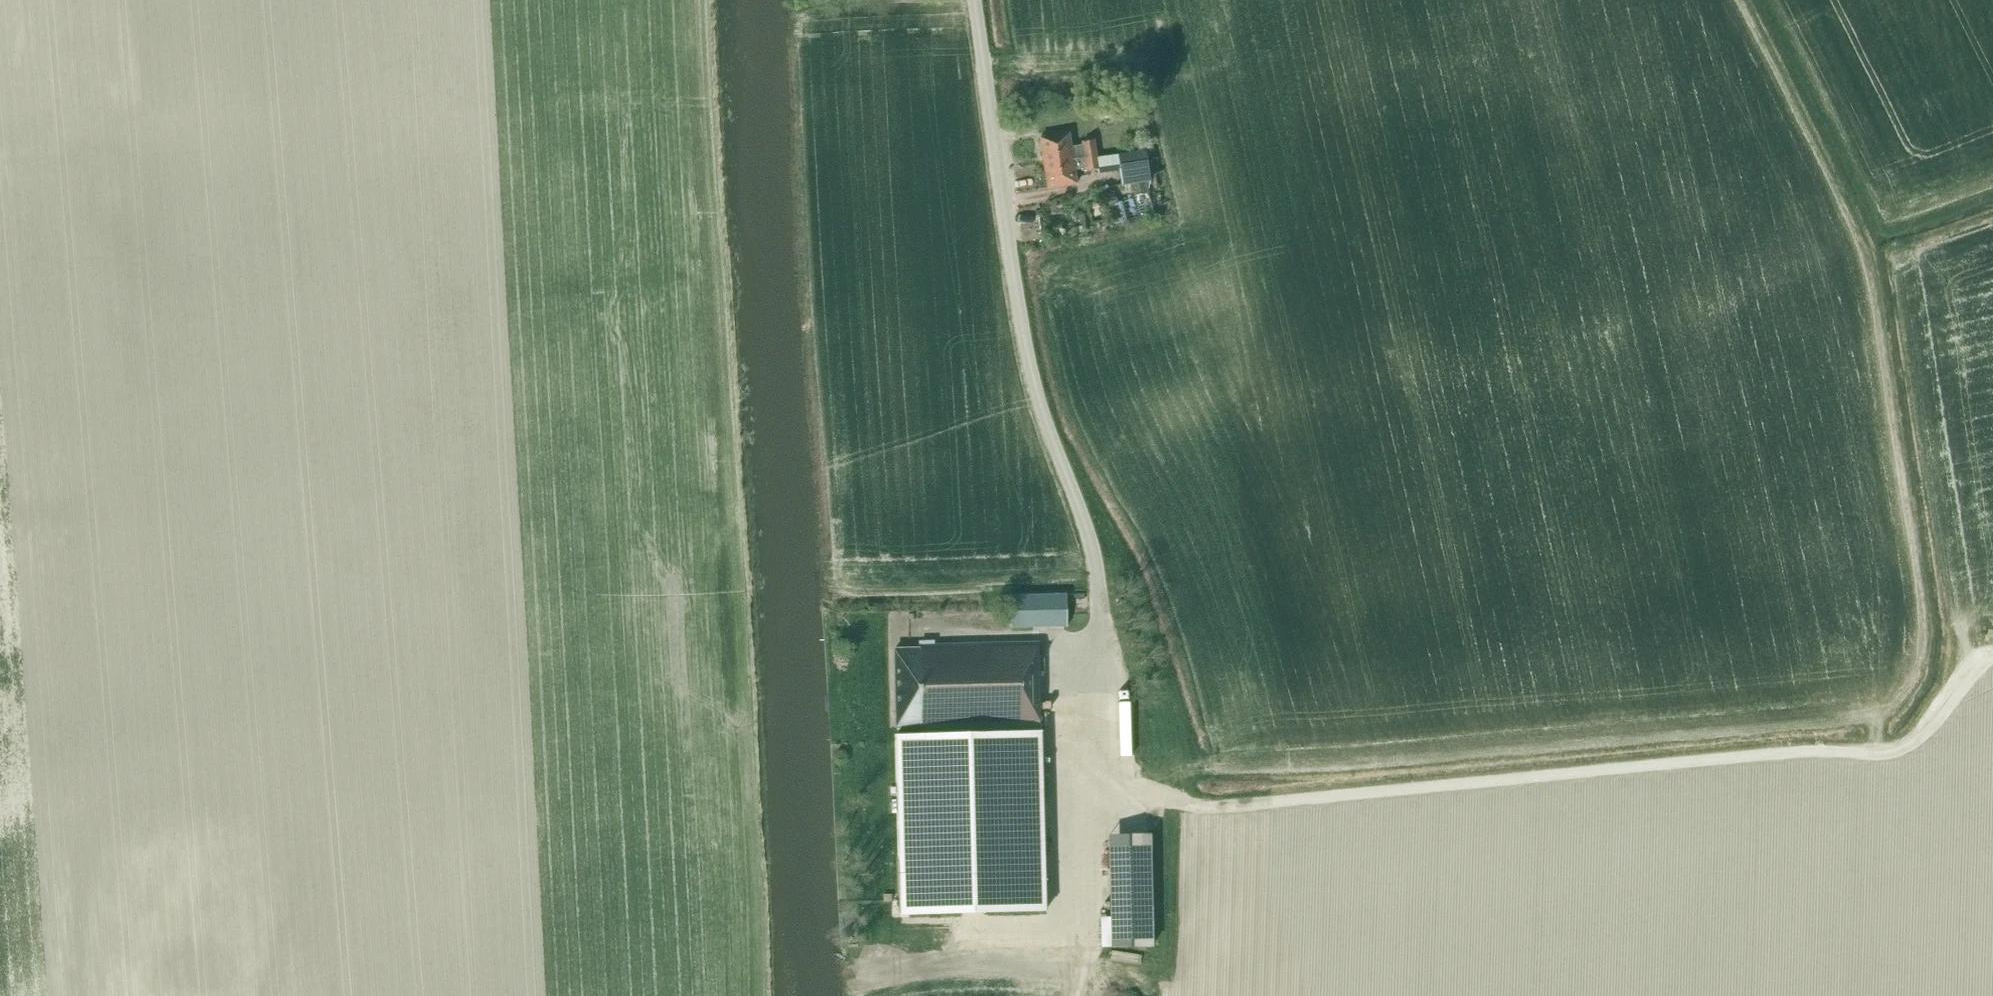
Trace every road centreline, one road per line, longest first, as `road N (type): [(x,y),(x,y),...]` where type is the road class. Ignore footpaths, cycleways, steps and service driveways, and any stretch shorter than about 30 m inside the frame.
road 1 (unclassified): [(1101,593),(1012,282),(976,0)]

